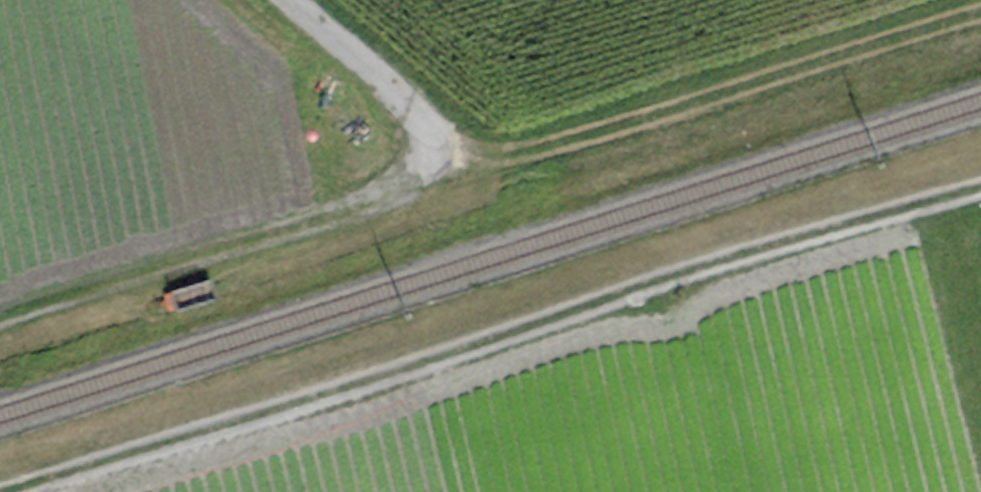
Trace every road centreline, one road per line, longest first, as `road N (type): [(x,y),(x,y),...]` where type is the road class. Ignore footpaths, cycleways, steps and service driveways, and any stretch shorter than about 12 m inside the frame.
road 1 (track): [(0,328),(366,211),(462,163),(593,146),(980,22)]
road 2 (track): [(48,491),(980,200)]
road 3 (unclassified): [(277,0),(462,163)]

